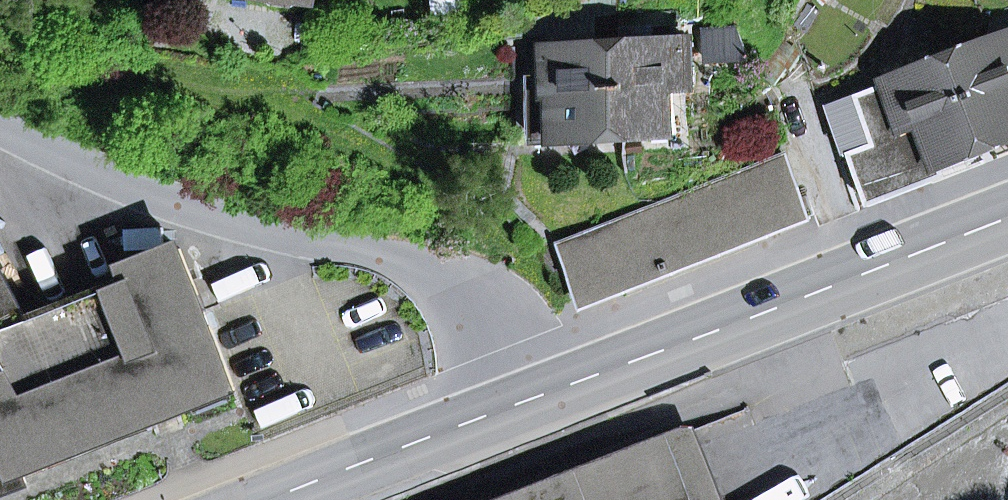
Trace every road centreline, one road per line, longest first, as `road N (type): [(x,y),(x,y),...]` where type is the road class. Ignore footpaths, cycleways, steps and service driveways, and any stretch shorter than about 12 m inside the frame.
road 1 (residential): [(517,403),(473,306),(417,267),(200,213),(112,182),(0,126)]
road 2 (secondary): [(517,403),(1007,214)]
road 3 (secondary): [(268,499),(517,403)]

